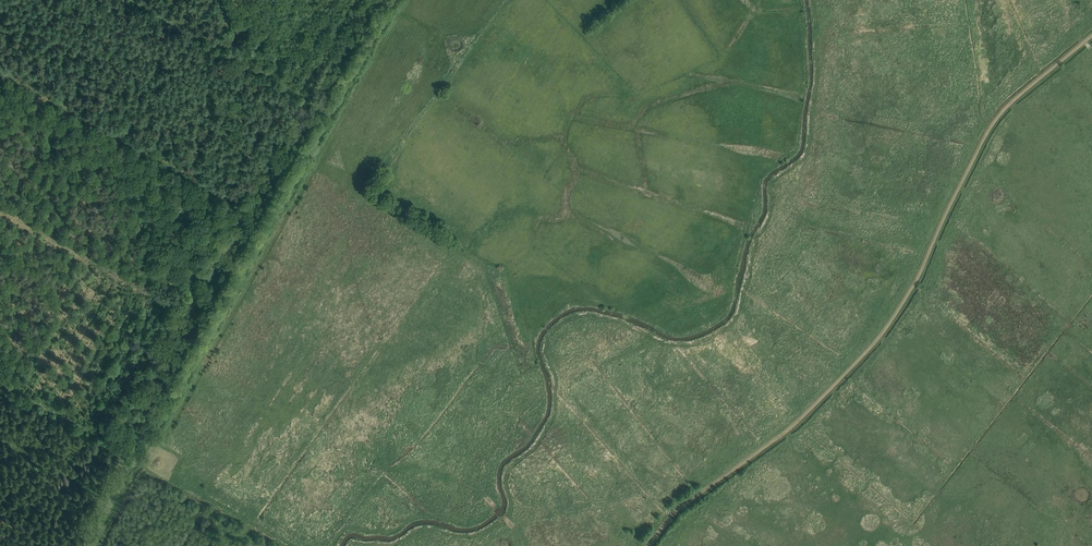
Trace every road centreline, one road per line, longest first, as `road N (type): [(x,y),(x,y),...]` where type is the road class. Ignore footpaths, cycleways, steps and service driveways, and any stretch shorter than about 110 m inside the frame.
road 1 (track): [(646,545),(686,504),(798,422),(872,346),(919,277),(998,116),(1091,35)]
road 2 (track): [(124,0),(310,103)]

